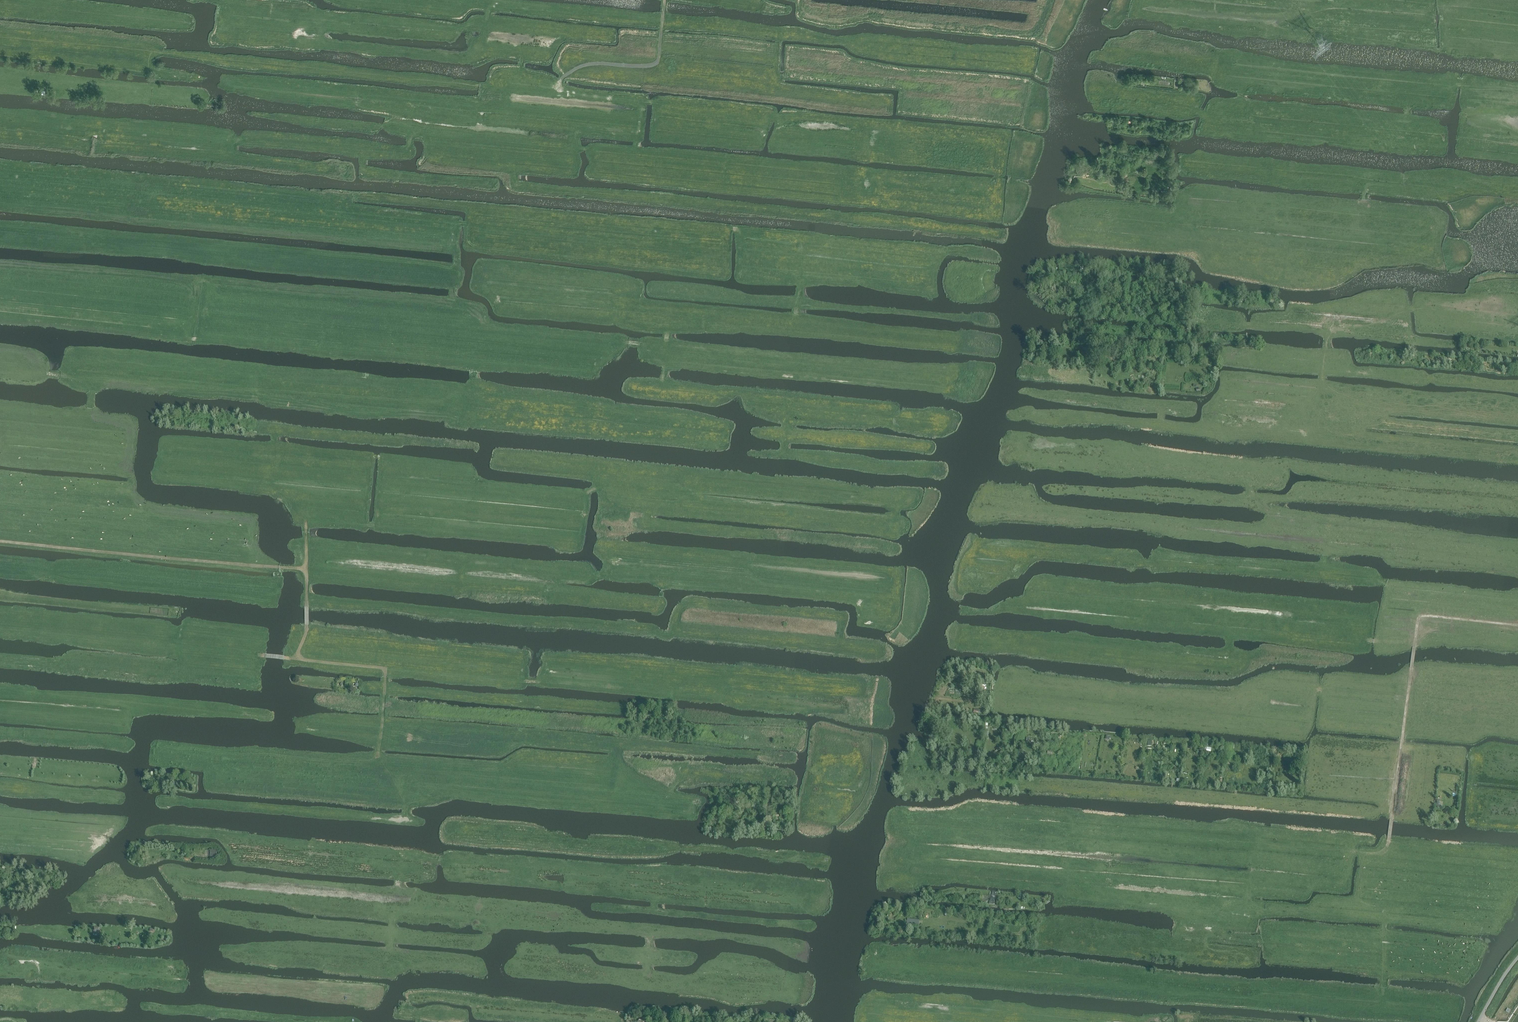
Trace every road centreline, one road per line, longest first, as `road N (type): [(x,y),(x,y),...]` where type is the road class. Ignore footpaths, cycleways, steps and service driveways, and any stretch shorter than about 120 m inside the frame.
road 1 (track): [(0,541),(301,569),(305,520)]
road 2 (track): [(1389,842),(1420,617),(1517,625)]
road 3 (track): [(377,759),(386,672),(301,659),(308,626)]

